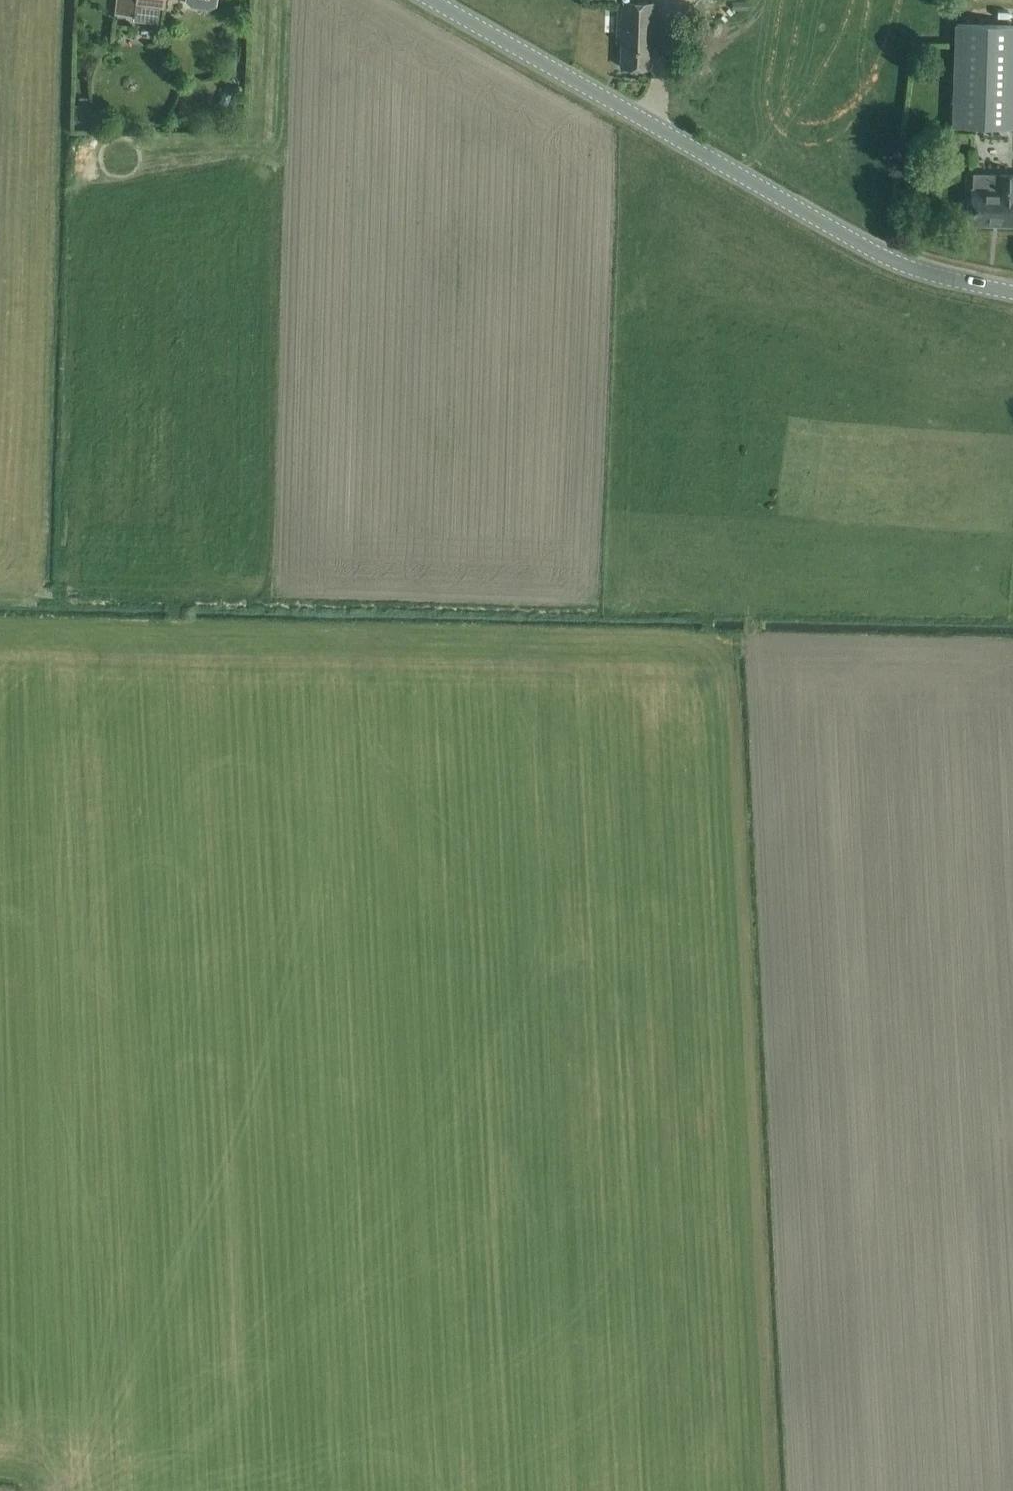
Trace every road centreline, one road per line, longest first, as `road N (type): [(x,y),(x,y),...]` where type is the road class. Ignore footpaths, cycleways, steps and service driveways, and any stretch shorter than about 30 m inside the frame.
road 1 (tertiary): [(1012,292),(888,258),(433,0)]

